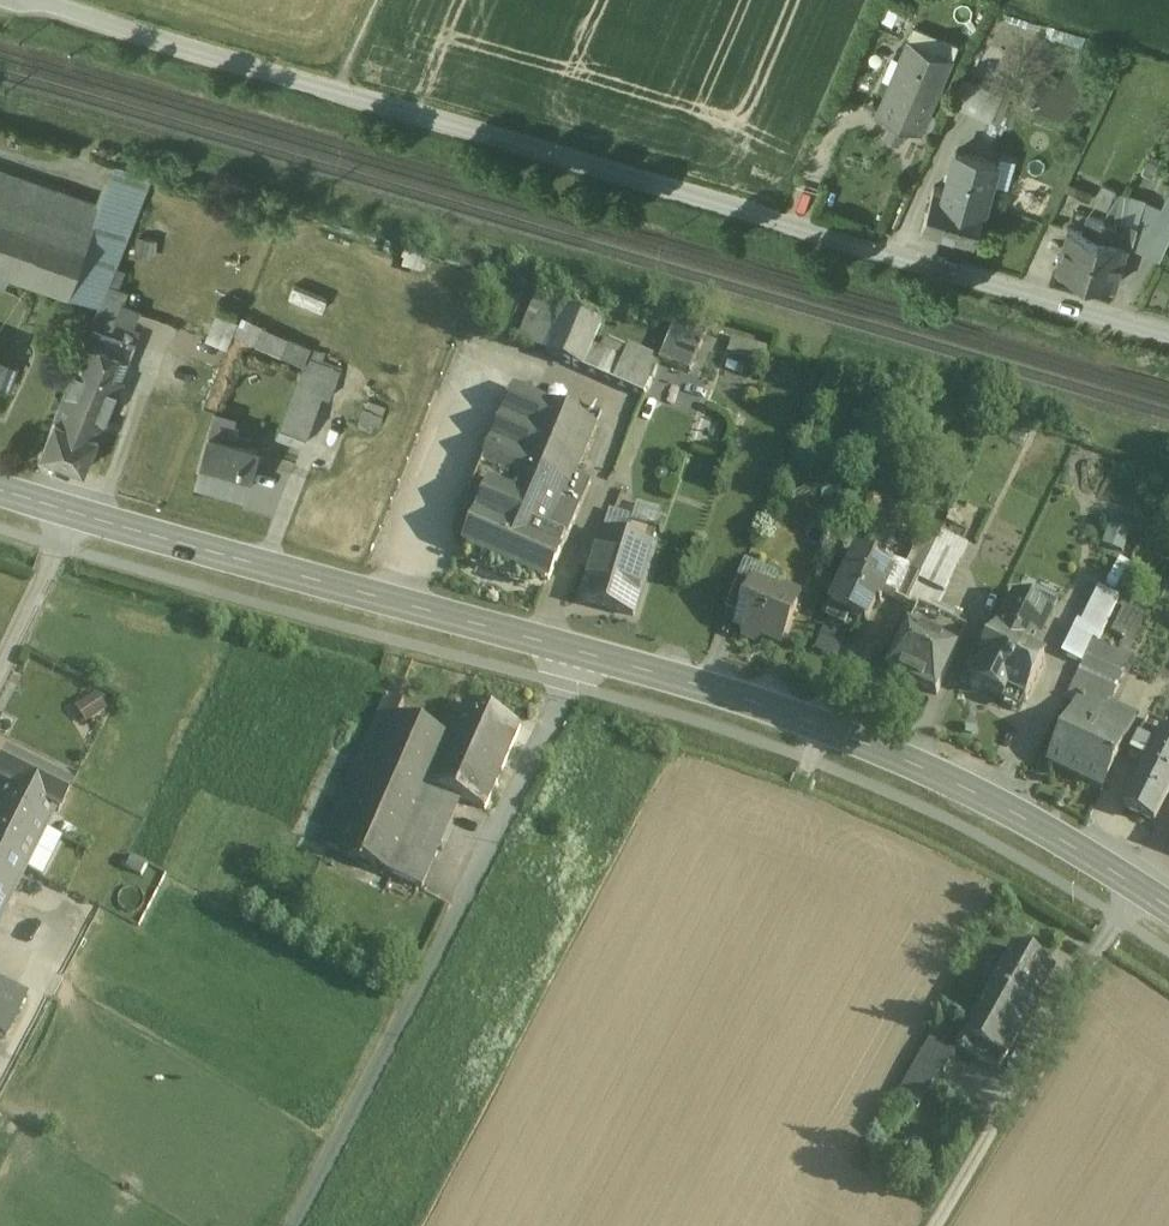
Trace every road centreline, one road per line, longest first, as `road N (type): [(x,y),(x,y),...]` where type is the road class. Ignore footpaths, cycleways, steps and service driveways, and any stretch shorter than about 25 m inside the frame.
road 1 (unclassified): [(1168,336),(336,95),(39,0)]
road 2 (secondary): [(1168,910),(1008,811),(908,764),(730,695),(583,653)]
road 3 (residential): [(295,1225),(583,653)]
road 4 (secondary): [(583,653),(0,489)]

